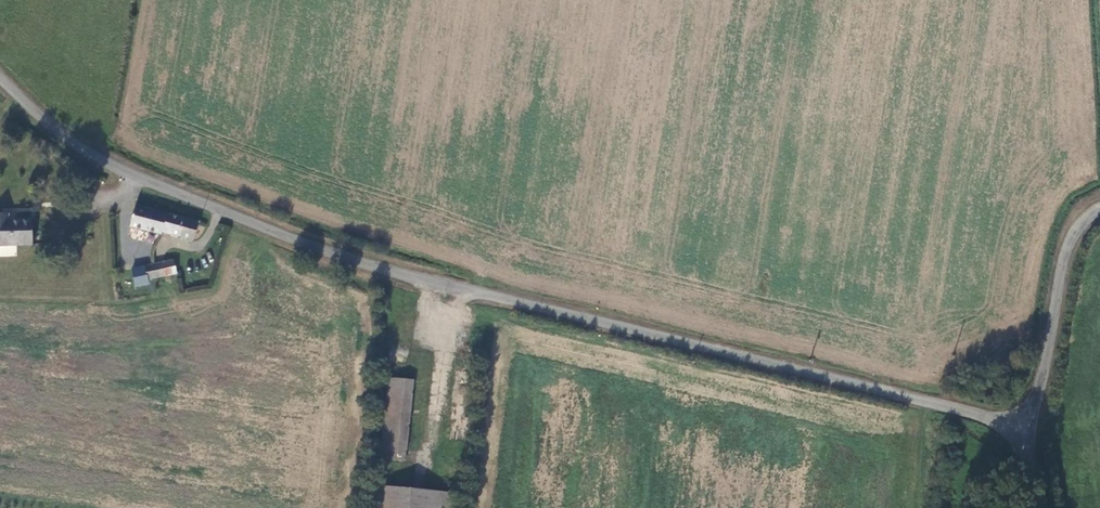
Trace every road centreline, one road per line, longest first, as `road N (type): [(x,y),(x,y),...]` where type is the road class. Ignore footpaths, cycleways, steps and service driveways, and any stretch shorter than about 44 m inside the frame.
road 1 (unclassified): [(0,83),(51,128),(146,177),(387,272),(931,399),(1026,435)]
road 2 (unclassified): [(1026,435),(1064,264),(1080,228),(1099,210)]

